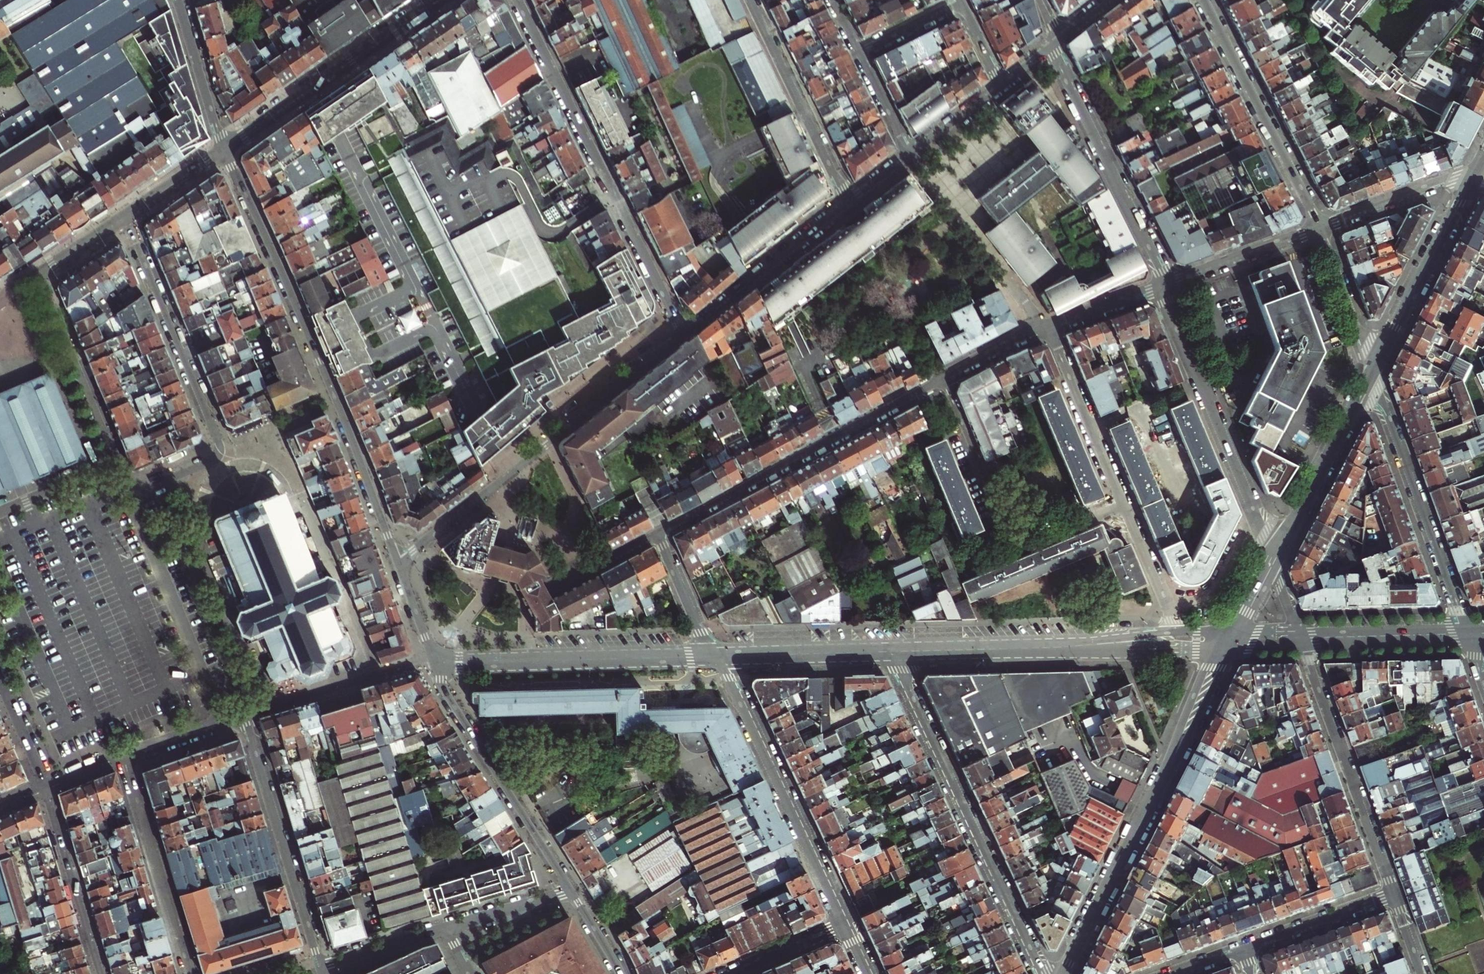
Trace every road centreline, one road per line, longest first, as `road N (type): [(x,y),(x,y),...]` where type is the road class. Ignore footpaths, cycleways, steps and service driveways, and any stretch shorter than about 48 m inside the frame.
road 1 (tertiary): [(397,562),(224,150)]
road 2 (residential): [(518,0),(684,335)]
road 3 (residential): [(397,562),(684,335)]
road 4 (tertiary): [(1229,648),(1063,973)]
road 5 (residential): [(1043,973),(893,651)]
road 6 (residential): [(942,377),(656,534)]
road 7 (residential): [(942,377),(1014,550),(1124,504)]
road 8 (residential): [(719,656),(844,926)]
road 9 (residential): [(1164,285),(1274,561)]
road 10 (residential): [(1464,632),(1374,369)]
road 11 (tertiary): [(434,663),(711,656)]
road 12 (residential): [(1394,895),(1302,643)]
road 13 (tertiary): [(571,891),(448,698),(434,663)]
road 14 (residential): [(1049,47),(1164,285)]
road 15 (tertiary): [(224,150),(440,0)]
road 16 (residential): [(1319,229),(1205,0)]
road 17 (residential): [(318,960),(246,718)]
road 18 (residential): [(227,724),(130,495)]
road 19 (residential): [(220,445),(127,218)]
road 20 (residential): [(848,202),(751,0)]
road 21 (residential): [(126,759),(191,973)]
road 22 (tertiary): [(1374,369),(1274,561)]
road 23 (tertiary): [(1472,177),(1374,369)]
road 24 (residential): [(684,335),(848,202)]
road 25 (residential): [(36,278),(118,465)]
road 26 (residential): [(1048,325),(1124,504)]
road 27 (residential): [(41,790),(97,973)]
road 28 (tertiary): [(719,656),(893,651)]
road 29 (tertiary): [(893,651),(1062,647)]
road 30 (tertiary): [(1062,647),(1229,648)]
road 31 (residential): [(1319,229),(1164,285)]
road 32 (residential): [(1472,177),(1319,229)]
road 33 (residential): [(1394,895),(1244,950)]
road 34 (residential): [(224,150),(178,0)]
road 35 (residential): [(1374,369),(1319,229)]
road 36 (tertiary): [(1315,635),(1464,632)]
road 37 (residential): [(1124,504),(1177,633)]
road 38 (residential): [(656,534),(711,656)]
road 39 (residential): [(320,967),(446,928)]
road 40 (residential): [(446,928),(571,891)]
road 41 (residential): [(118,465),(0,514)]
road 42 (residential): [(1164,285),(1048,325)]
road 43 (residential): [(731,973),(844,926)]

